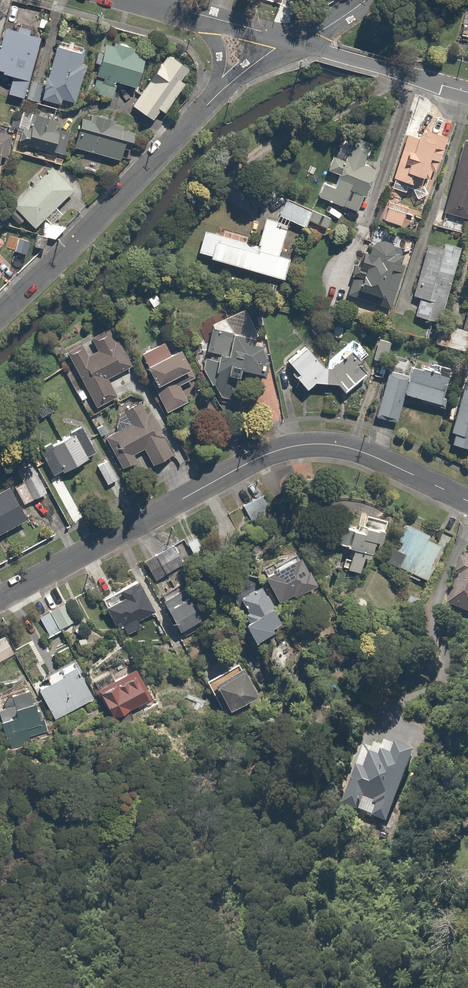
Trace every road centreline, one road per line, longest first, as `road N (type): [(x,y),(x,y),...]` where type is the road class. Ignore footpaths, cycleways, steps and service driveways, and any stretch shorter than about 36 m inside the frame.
road 1 (residential): [(0,602),(246,463),(289,448),(352,449),(467,501)]
road 2 (residential): [(215,96),(0,316)]
road 3 (residential): [(467,93),(295,43)]

